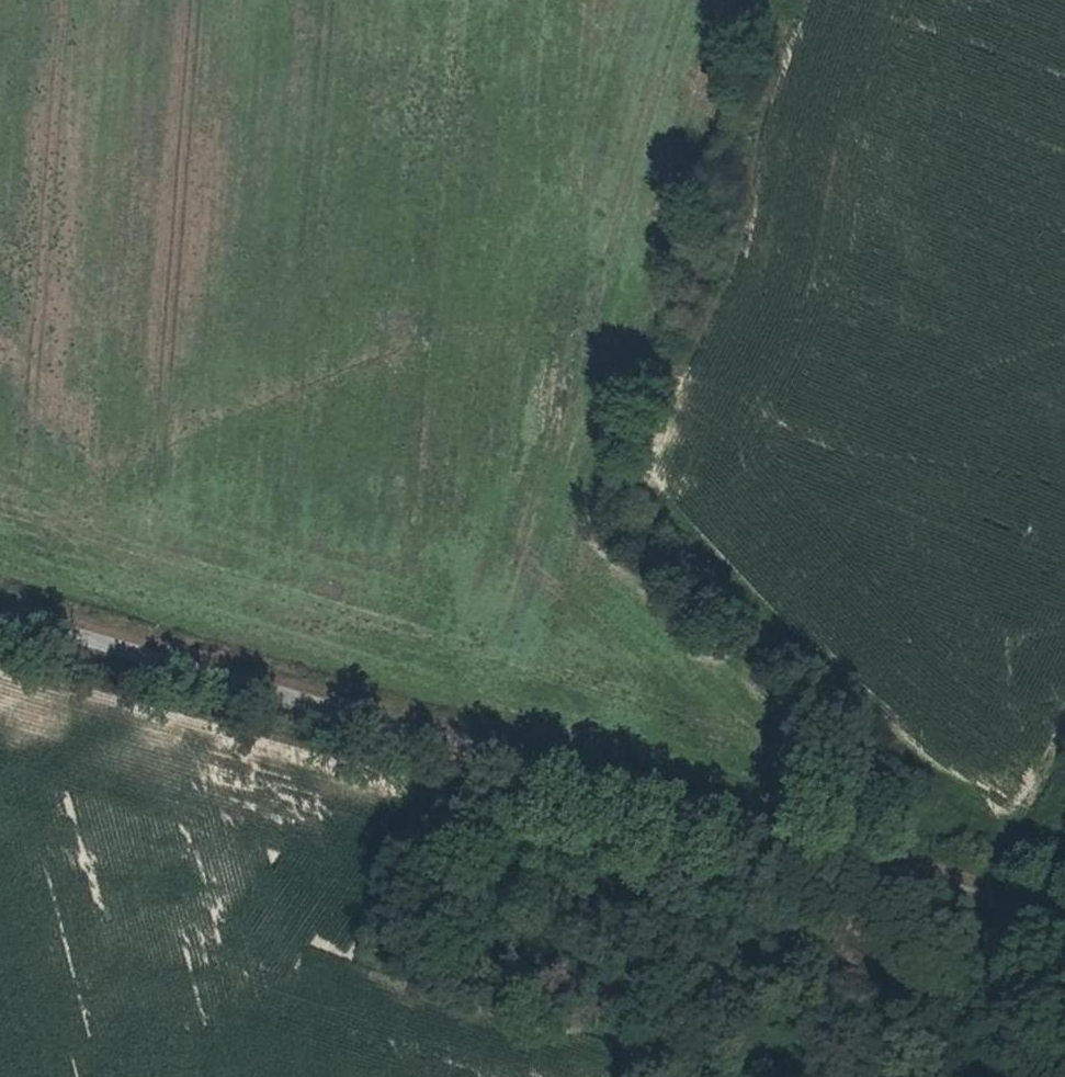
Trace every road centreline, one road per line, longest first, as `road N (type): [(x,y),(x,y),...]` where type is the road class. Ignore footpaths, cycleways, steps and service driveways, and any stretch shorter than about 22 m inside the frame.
road 1 (unclassified): [(0,621),(1064,932)]

